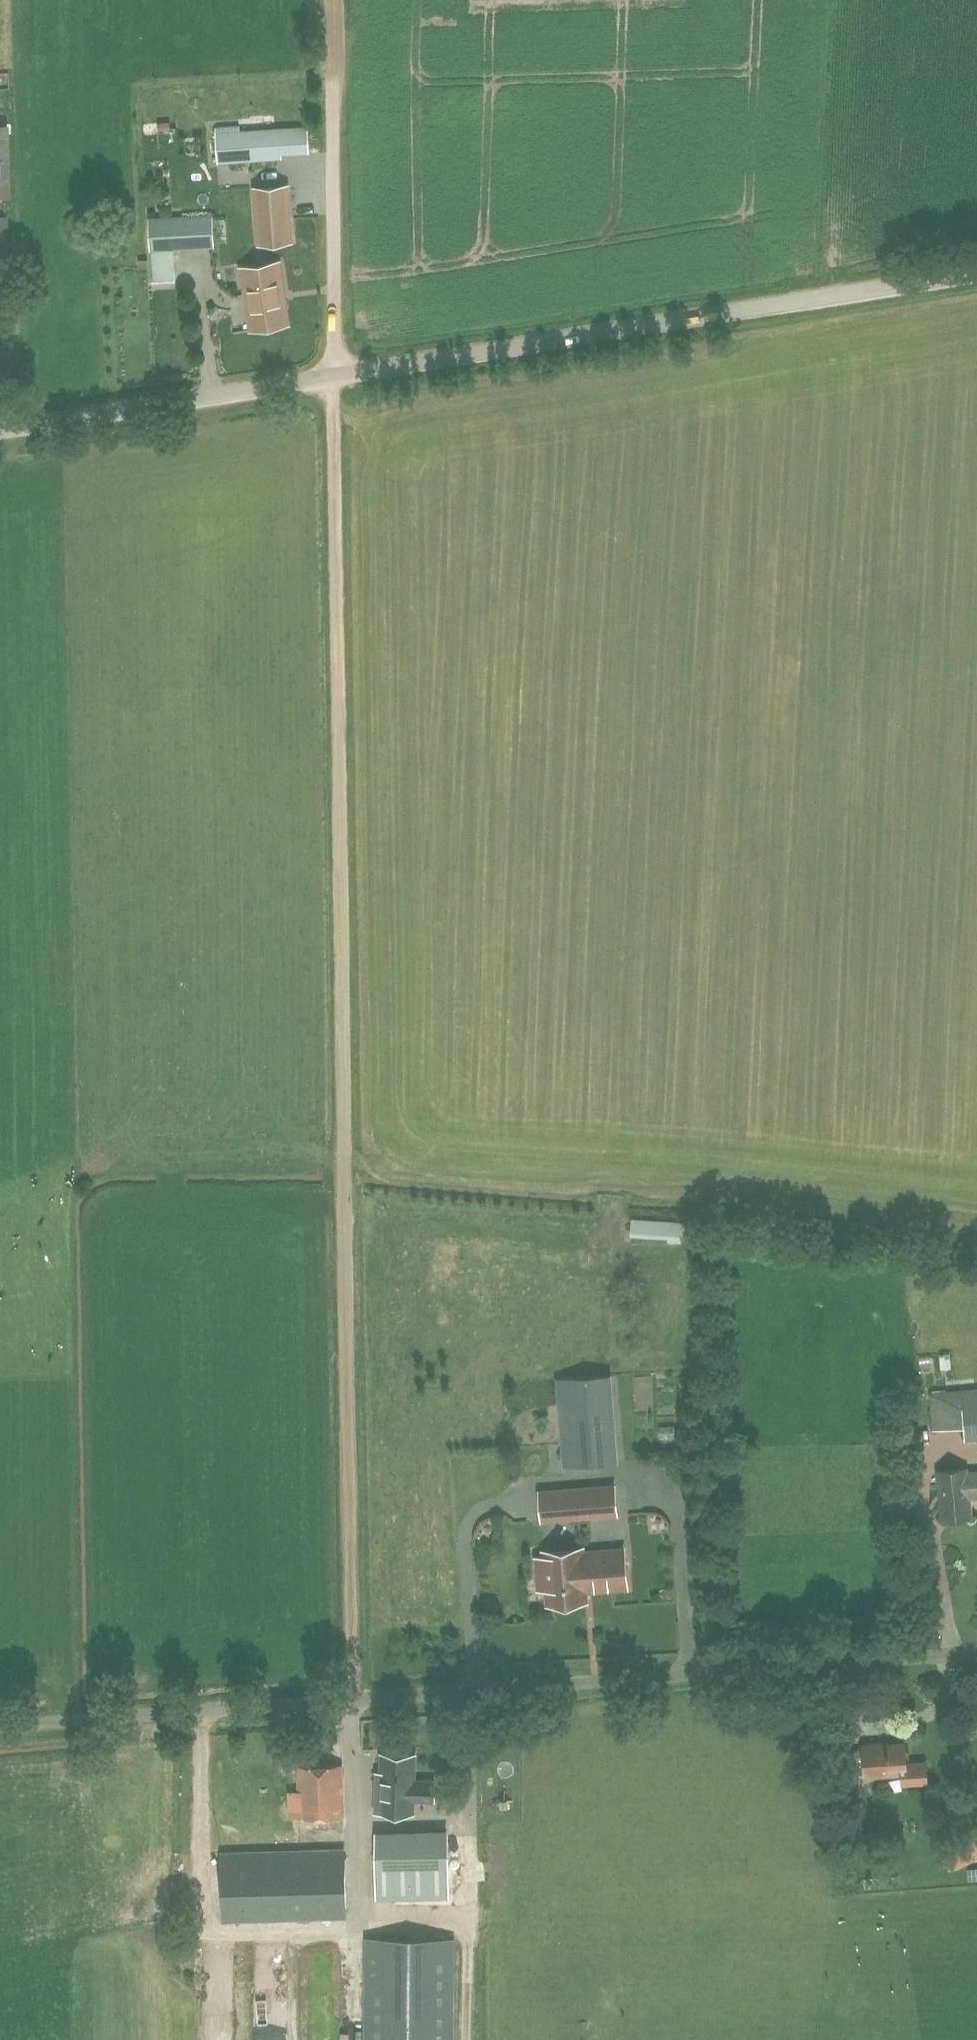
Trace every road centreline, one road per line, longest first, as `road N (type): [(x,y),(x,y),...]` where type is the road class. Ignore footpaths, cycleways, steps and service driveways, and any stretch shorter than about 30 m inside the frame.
road 1 (track): [(352,1702),(334,378)]
road 2 (unclassified): [(0,1729),(976,1654)]
road 3 (unclassified): [(334,378),(976,272)]
road 4 (unclassified): [(0,430),(334,378)]
road 5 (unclassified): [(334,378),(333,78)]

